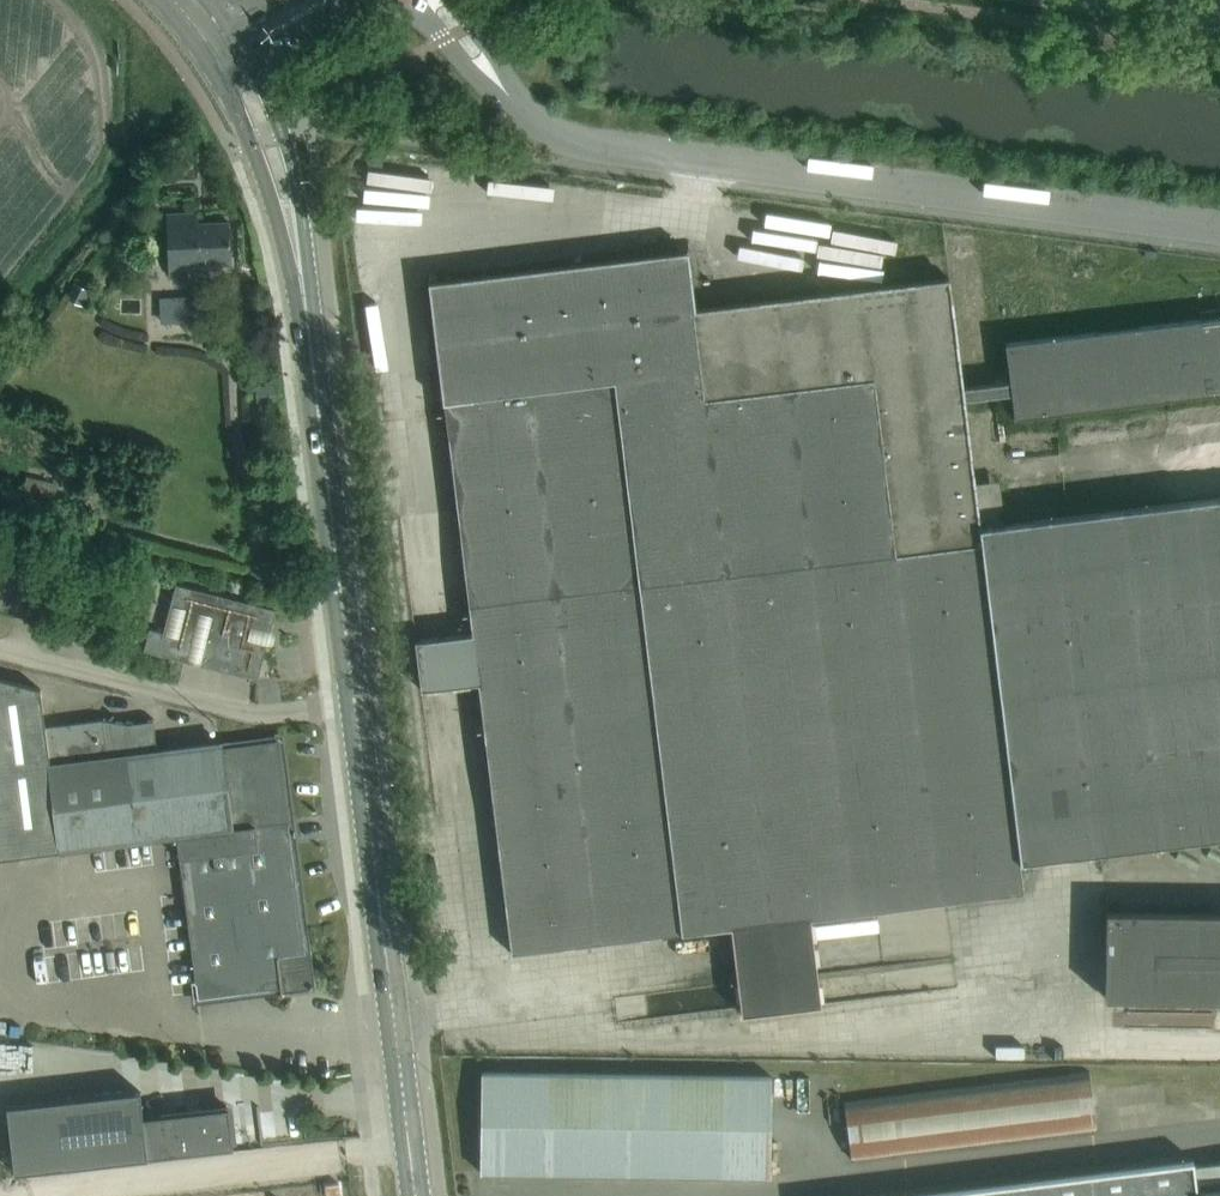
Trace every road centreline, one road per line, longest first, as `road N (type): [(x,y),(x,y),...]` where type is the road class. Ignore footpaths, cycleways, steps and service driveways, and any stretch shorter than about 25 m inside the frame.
road 1 (secondary): [(414,1195),(304,296)]
road 2 (unclassified): [(1219,230),(608,150),(548,130)]
road 3 (secondary): [(208,63),(247,138),(304,296)]
road 4 (secondary): [(304,296),(301,205),(249,57)]
road 5 (unclassified): [(410,0),(485,89),(548,130)]
road 6 (unclassified): [(548,130),(453,0)]
road 7 (secondary): [(249,57),(358,0)]

